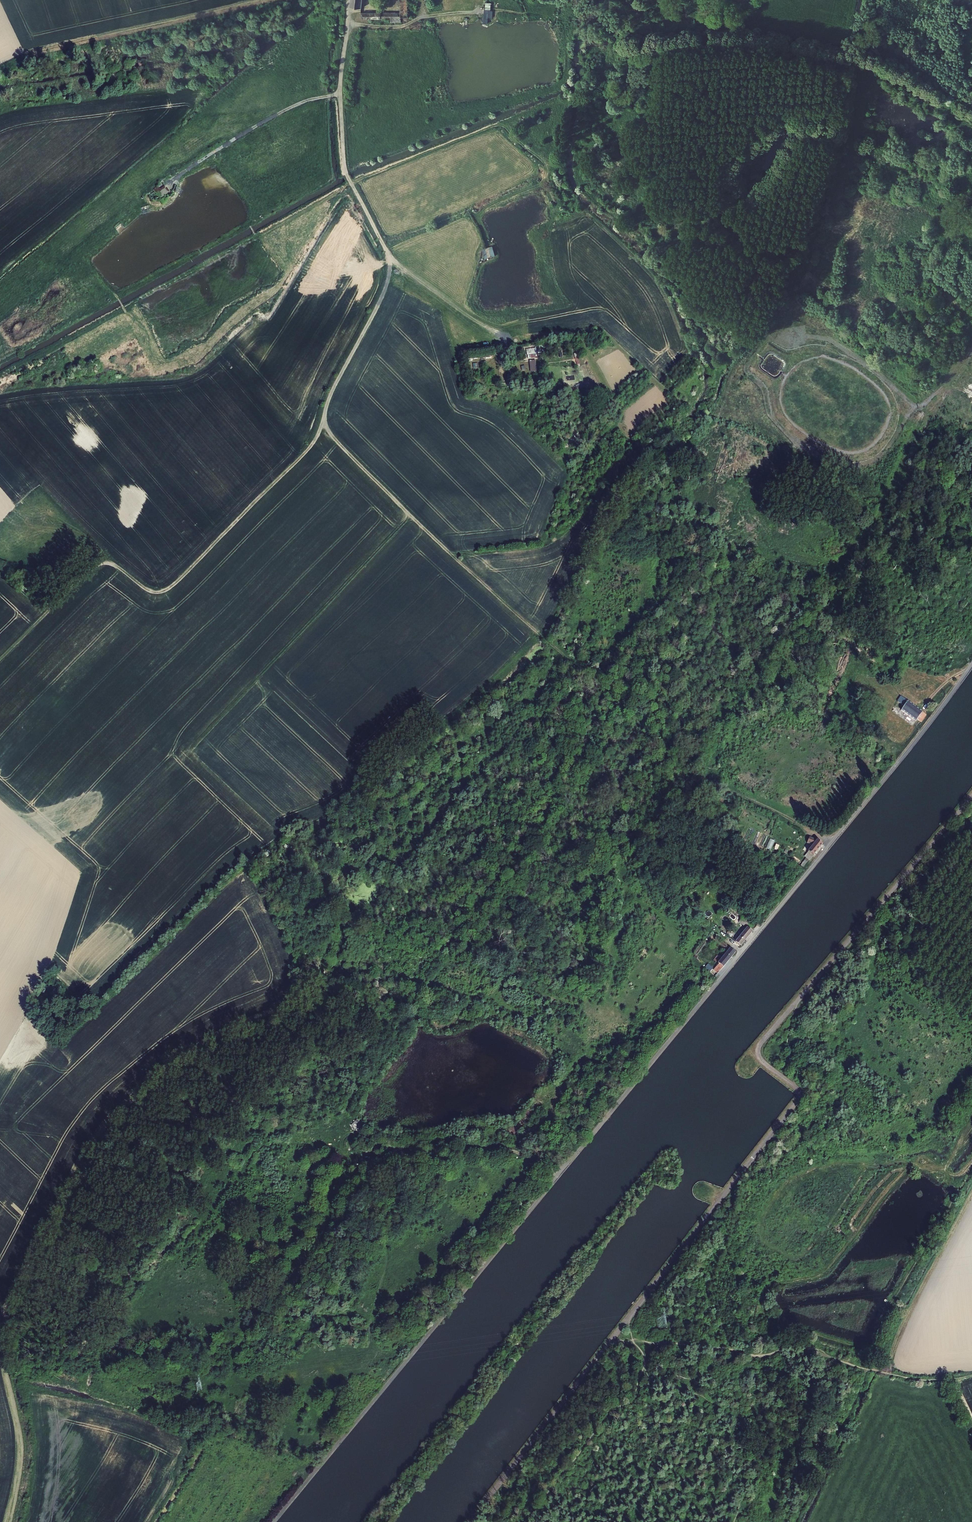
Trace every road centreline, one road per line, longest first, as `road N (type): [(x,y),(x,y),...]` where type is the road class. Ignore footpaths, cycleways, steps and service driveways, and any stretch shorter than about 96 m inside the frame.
road 1 (track): [(567,662),(441,550),(321,427),(327,397),(386,275),(345,170),(339,94),(346,0)]
road 2 (track): [(321,427),(168,589),(150,594),(99,565),(0,660)]
road 3 (track): [(339,94),(294,106),(178,176)]
road 4 (track): [(834,841),(725,787)]

